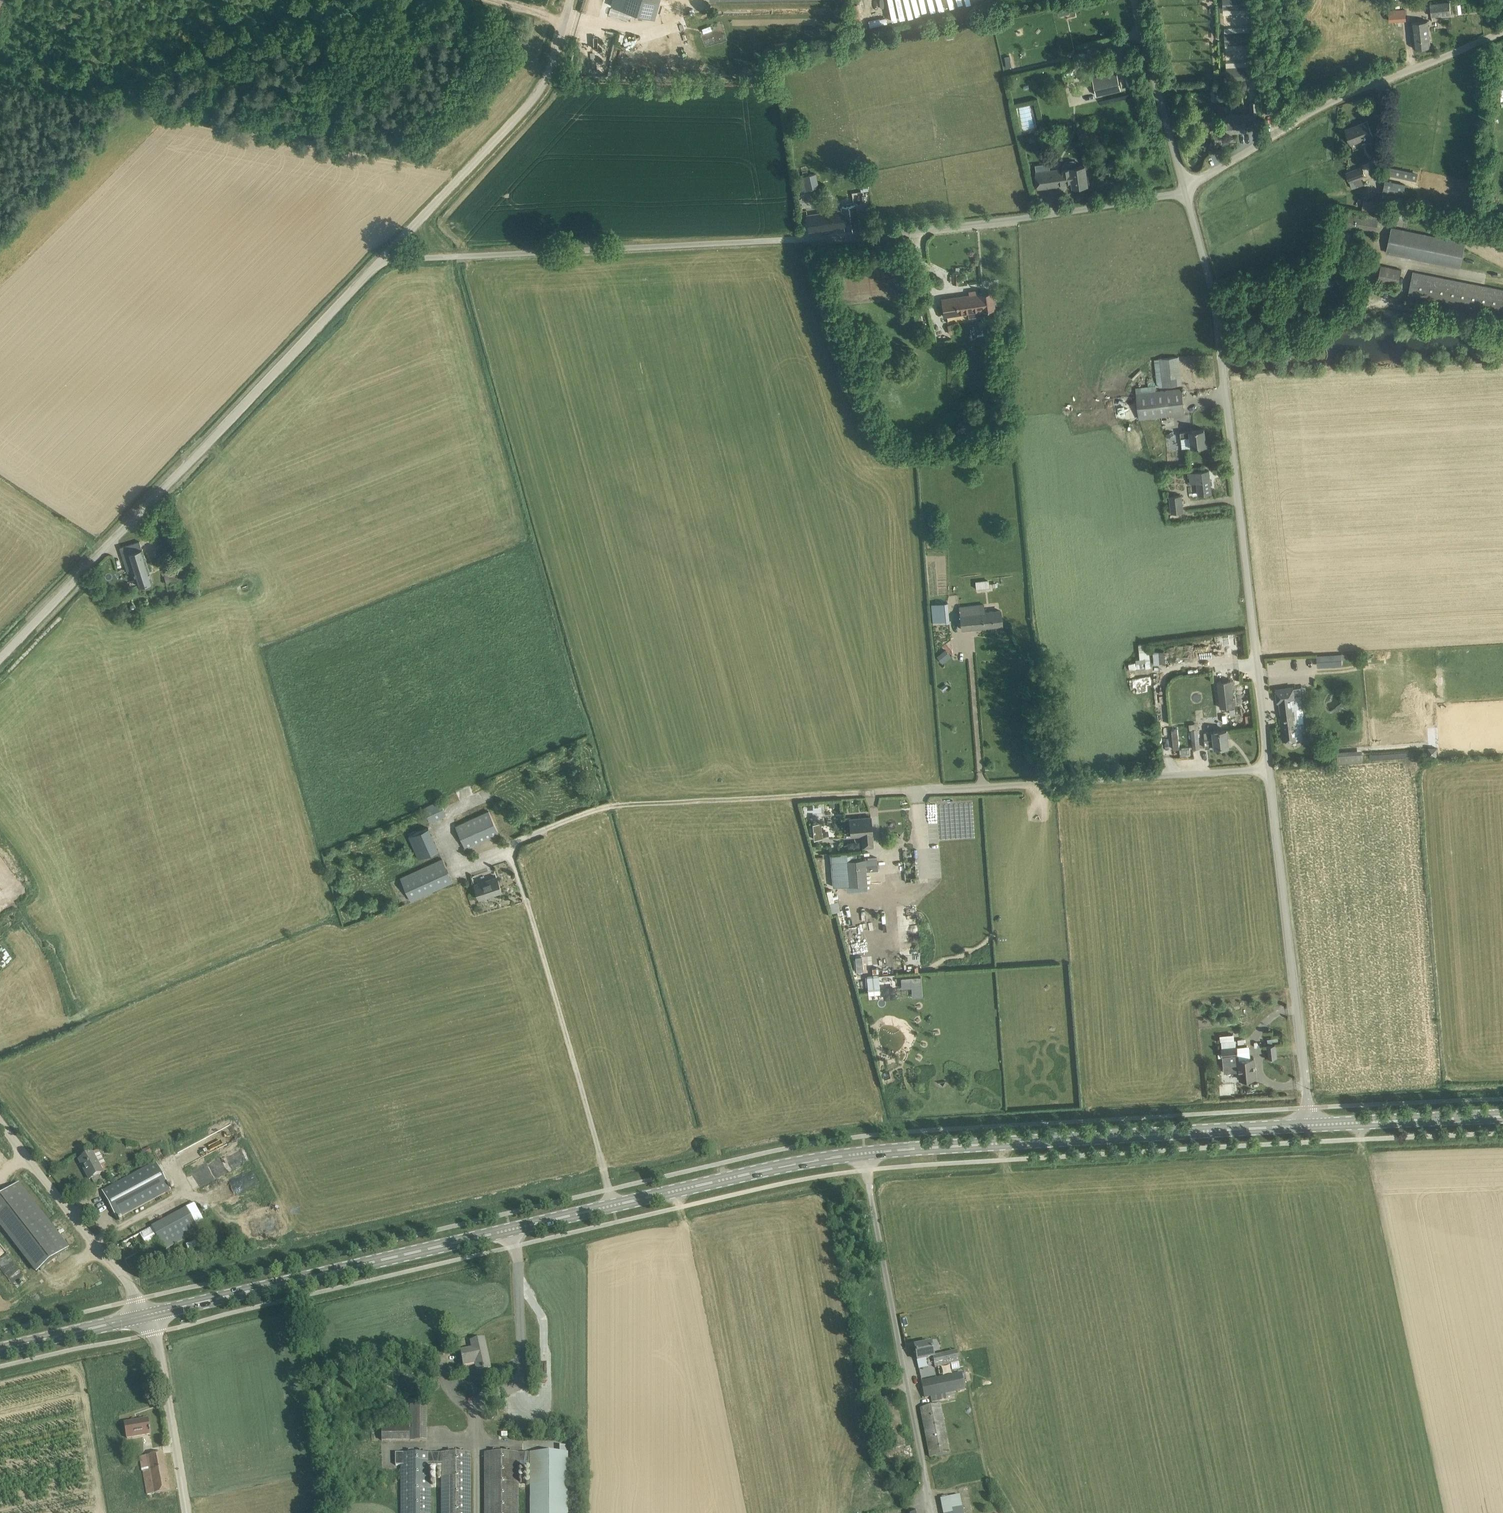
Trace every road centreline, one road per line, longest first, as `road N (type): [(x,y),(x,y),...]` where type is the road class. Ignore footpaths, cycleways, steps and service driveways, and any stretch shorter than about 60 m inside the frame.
road 1 (primary): [(1310,1126),(823,1159),(144,1316)]
road 2 (unclassified): [(1310,1126),(1223,364),(1182,192)]
road 3 (unclassified): [(390,259),(898,231),(1182,192)]
road 4 (unclassified): [(0,663),(390,259)]
road 5 (unclassified): [(1182,192),(1337,99),(1502,30)]
road 6 (unclassified): [(390,259),(547,89),(575,0)]
road 7 (unclassified): [(144,1316),(0,1124)]
road 8 (unclassified): [(188,1512),(160,1347),(144,1316)]
road 9 (unclassified): [(1182,192),(1132,0)]
road 10 (primary): [(1502,1117),(1310,1126)]
road 11 (primary): [(144,1316),(0,1350)]

